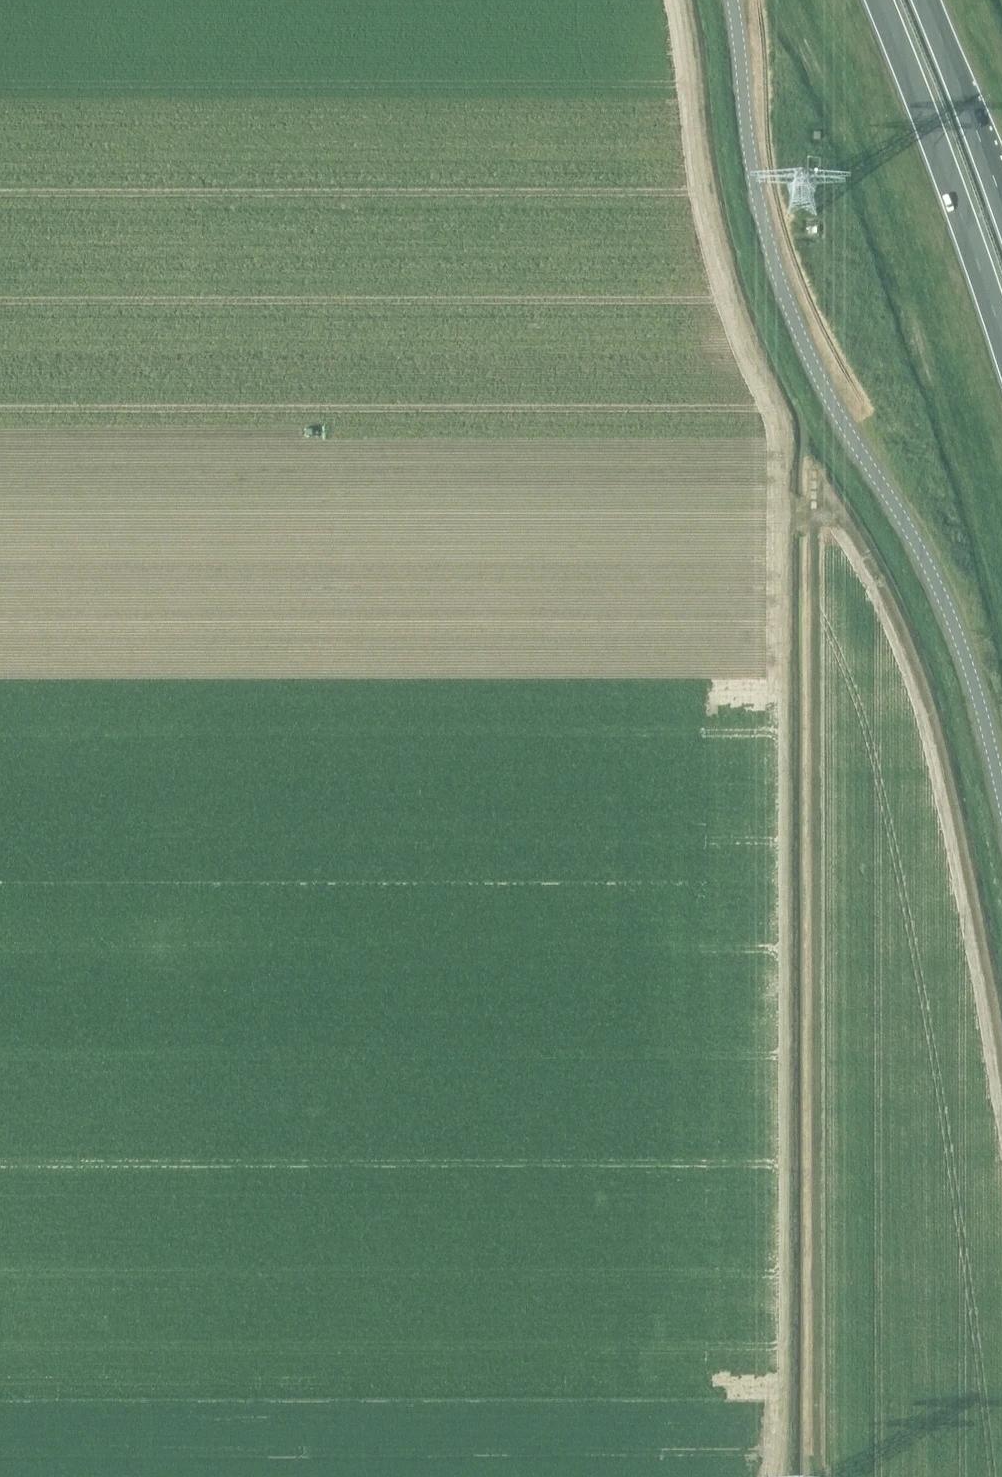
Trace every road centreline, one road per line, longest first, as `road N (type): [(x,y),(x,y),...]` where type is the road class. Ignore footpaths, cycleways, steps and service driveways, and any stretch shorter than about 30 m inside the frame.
road 1 (unclassified): [(1001,800),(942,598),(827,395),(782,291),(753,183),(731,0)]
road 2 (trunk): [(878,0),(1001,338)]
road 3 (trunk): [(1001,203),(926,0)]

